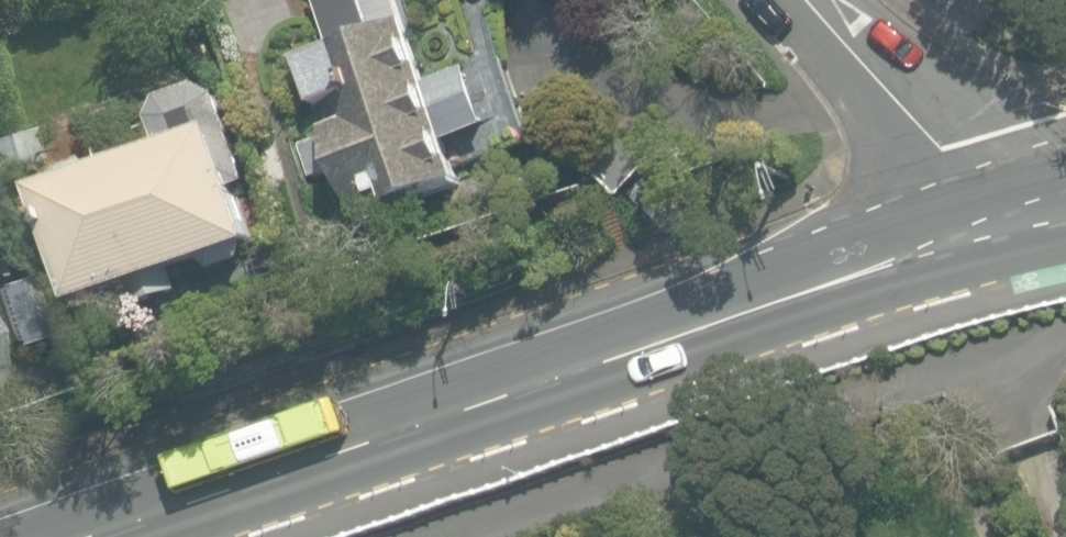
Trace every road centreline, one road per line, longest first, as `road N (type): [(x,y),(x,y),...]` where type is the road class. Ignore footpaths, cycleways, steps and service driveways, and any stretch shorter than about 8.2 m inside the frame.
road 1 (secondary): [(983,229),(78,536)]
road 2 (tertiary): [(813,0),(932,138),(983,229)]

